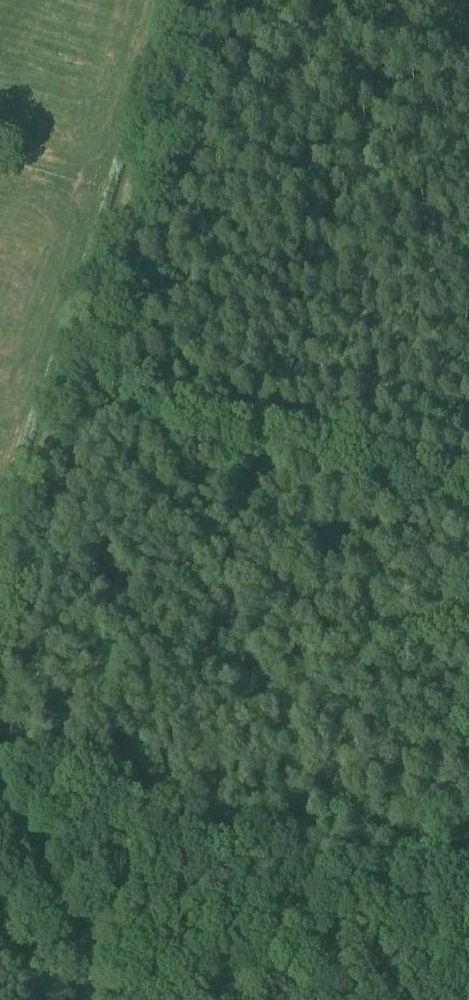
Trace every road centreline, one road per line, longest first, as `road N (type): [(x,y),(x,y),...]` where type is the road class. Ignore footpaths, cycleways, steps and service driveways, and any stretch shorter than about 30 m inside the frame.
road 1 (track): [(207,0),(79,401)]
road 2 (track): [(468,514),(79,401)]
road 3 (track): [(79,401),(0,615)]
road 4 (track): [(0,835),(75,951),(79,999)]

